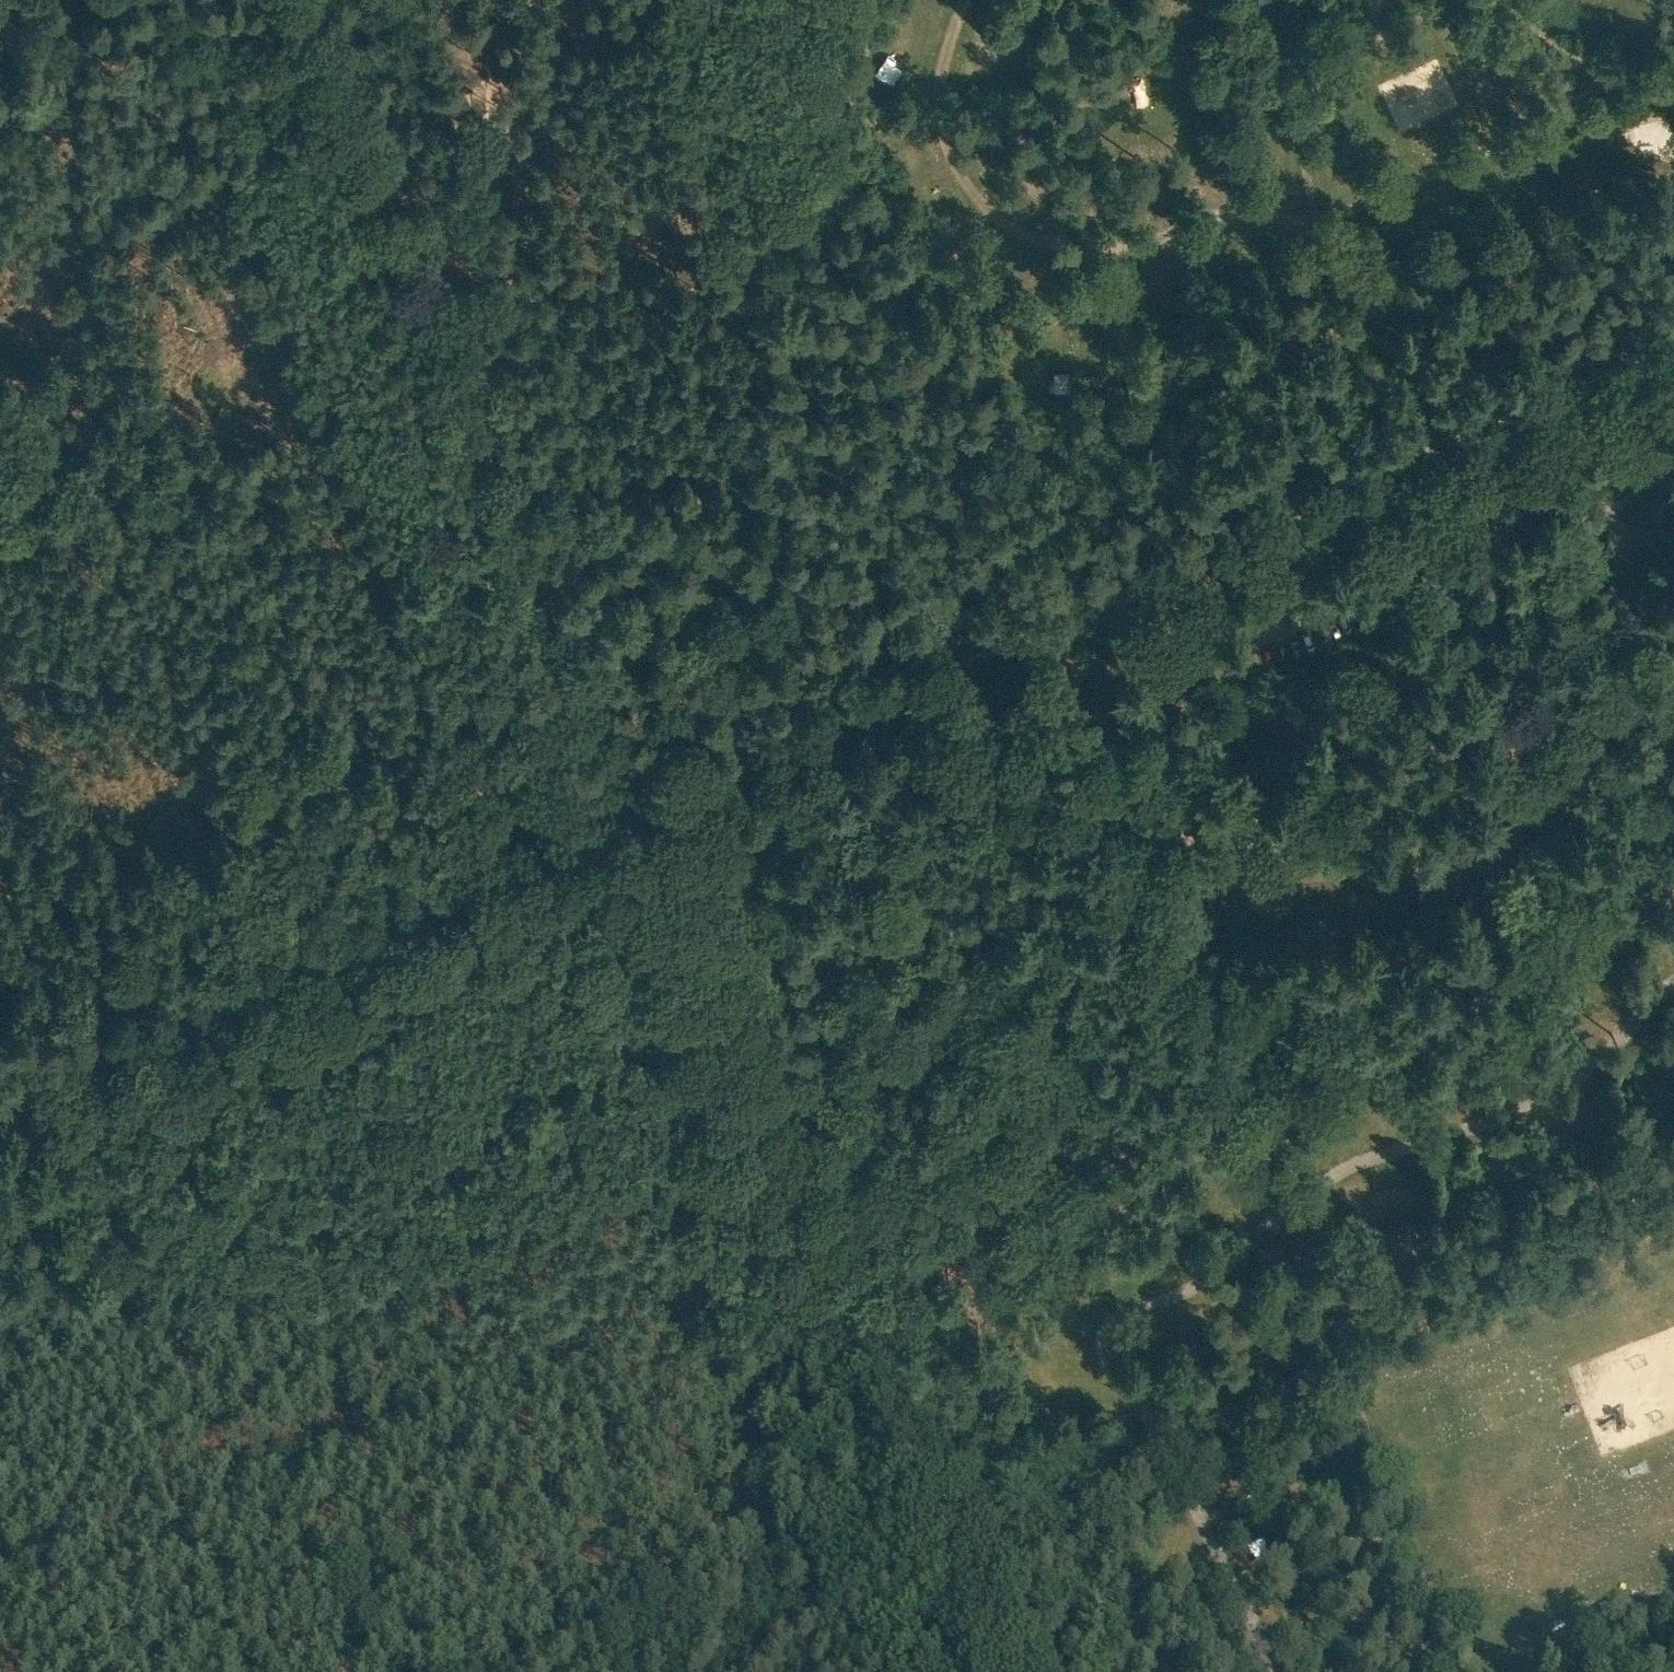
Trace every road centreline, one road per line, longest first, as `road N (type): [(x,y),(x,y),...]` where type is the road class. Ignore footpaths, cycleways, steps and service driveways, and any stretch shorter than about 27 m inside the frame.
road 1 (track): [(634,805),(0,1089)]
road 2 (track): [(222,0),(0,83)]

